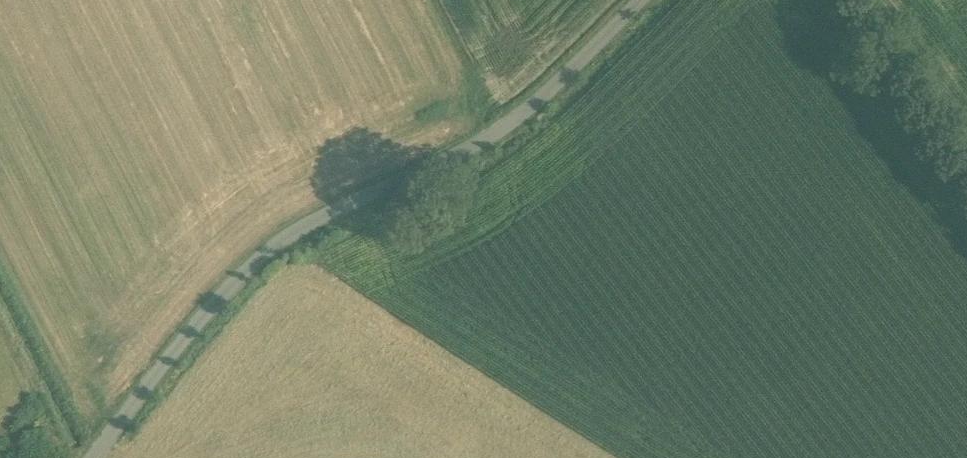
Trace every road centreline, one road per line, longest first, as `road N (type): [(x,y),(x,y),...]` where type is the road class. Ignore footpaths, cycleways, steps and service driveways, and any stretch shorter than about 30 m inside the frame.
road 1 (track): [(641,0),(529,110),(479,145),(271,251),(92,457)]

